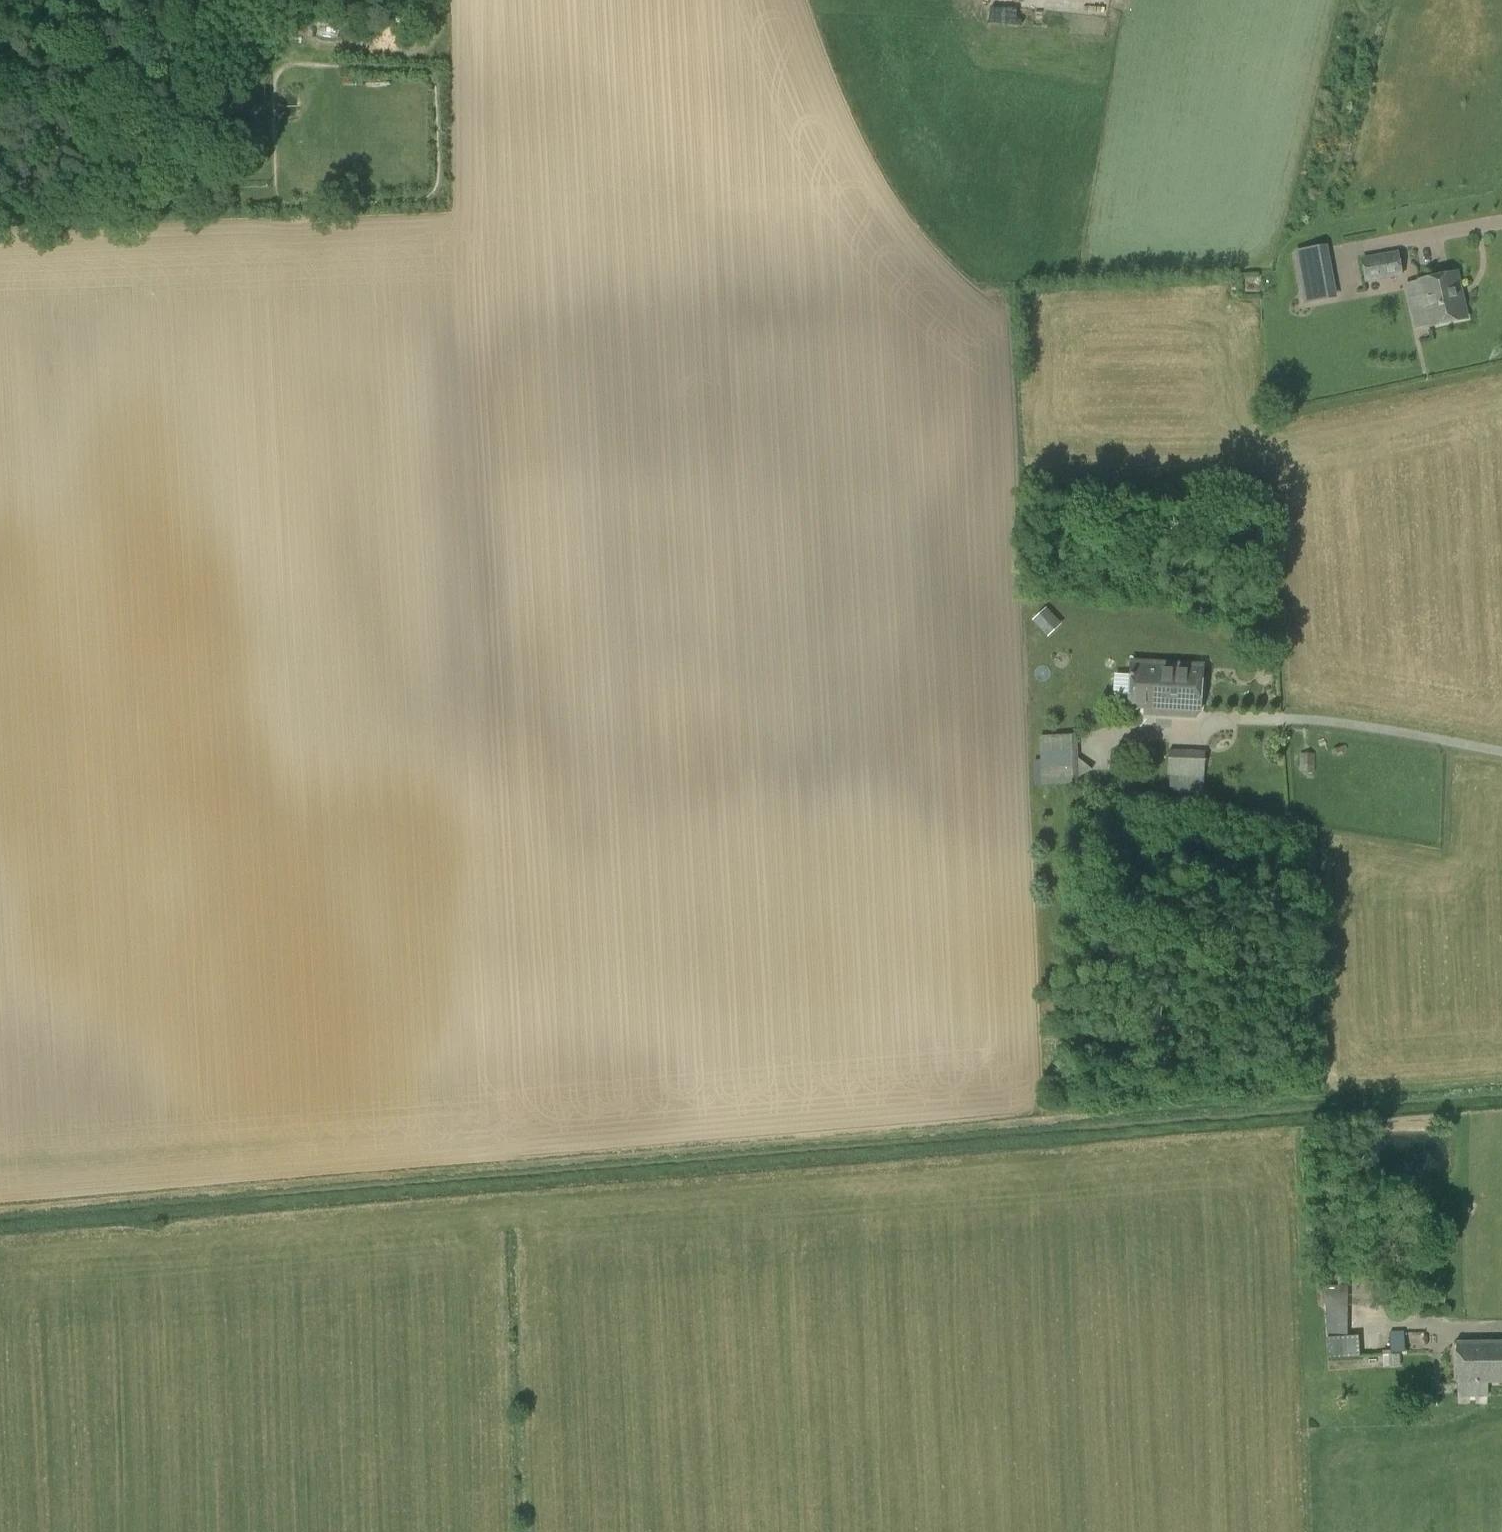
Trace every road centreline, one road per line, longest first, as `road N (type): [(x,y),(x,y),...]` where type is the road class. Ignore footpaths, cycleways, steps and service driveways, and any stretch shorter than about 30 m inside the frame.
road 1 (track): [(300,41),(428,46),(438,37),(444,0)]

